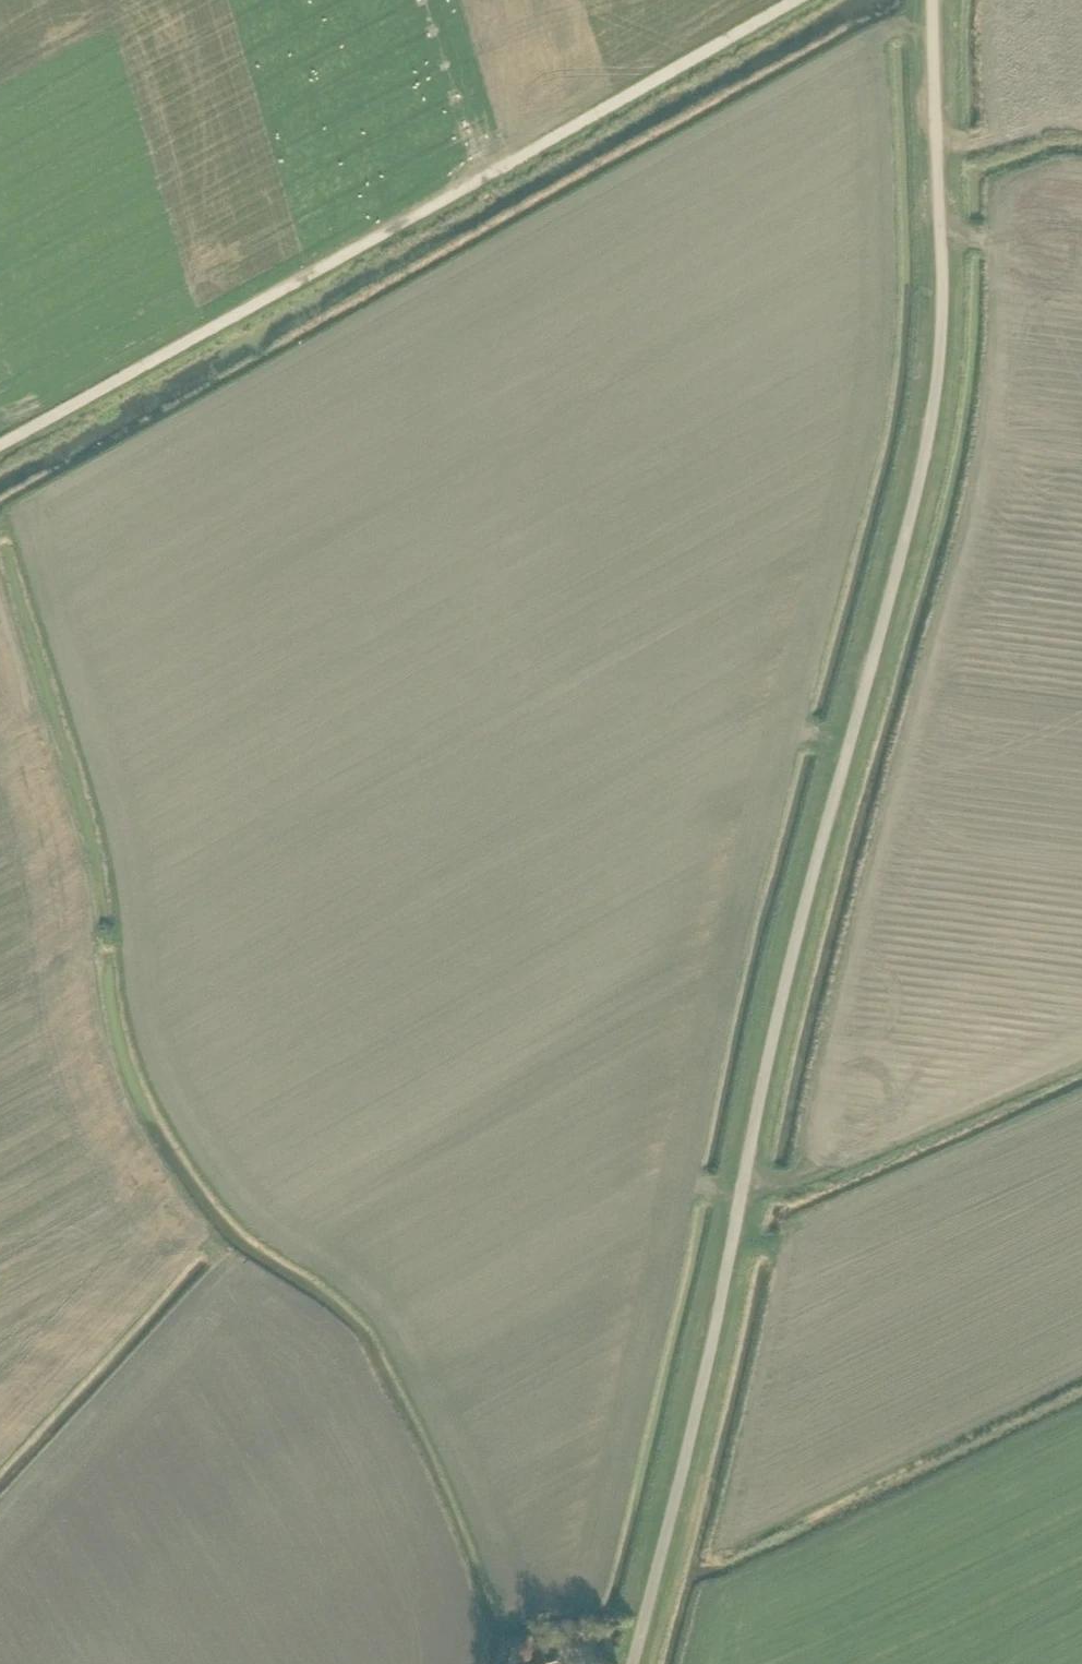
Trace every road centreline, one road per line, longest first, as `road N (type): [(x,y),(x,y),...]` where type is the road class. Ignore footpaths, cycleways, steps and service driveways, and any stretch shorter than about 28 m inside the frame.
road 1 (unclassified): [(632,1663),(700,1394),(797,934),(926,447),(942,286),(933,0)]
road 2 (track): [(0,446),(793,0)]

